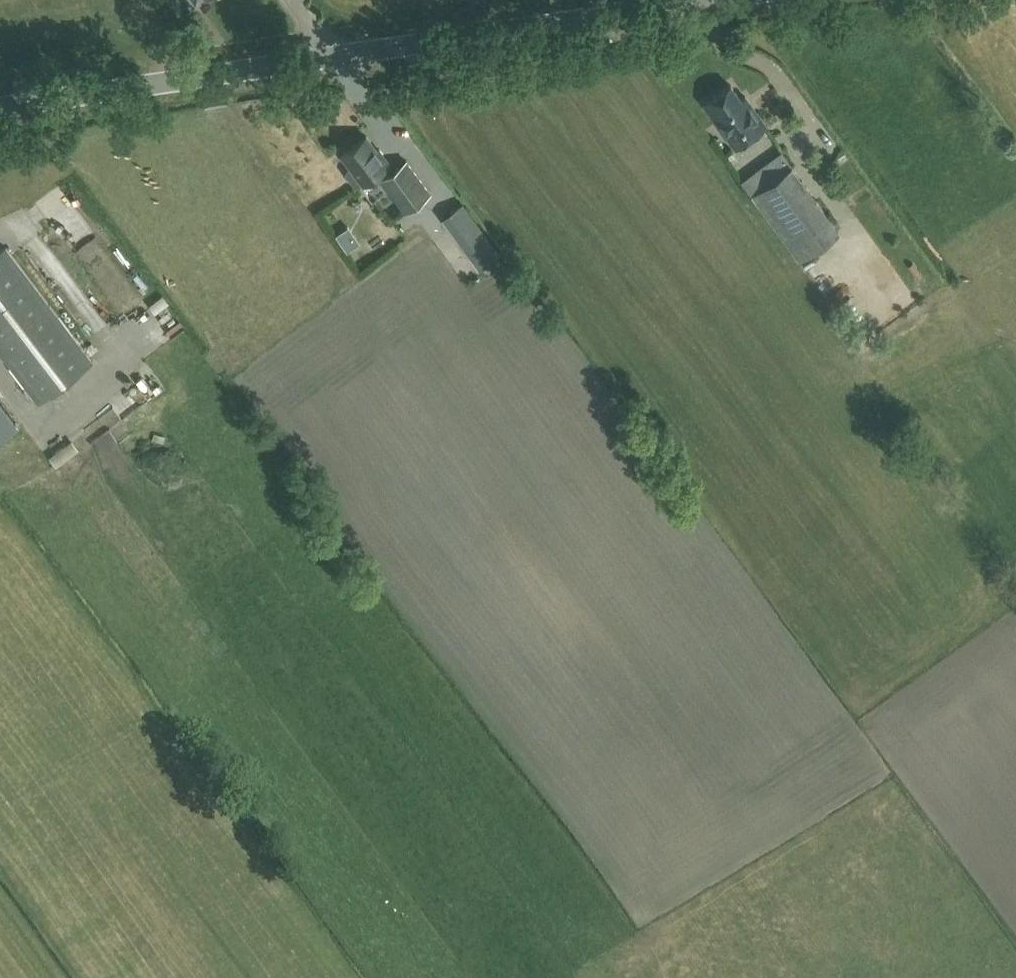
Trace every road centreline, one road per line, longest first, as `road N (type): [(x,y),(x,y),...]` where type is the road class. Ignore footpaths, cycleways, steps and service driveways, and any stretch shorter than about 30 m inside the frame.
road 1 (unclassified): [(0,107),(712,0)]

